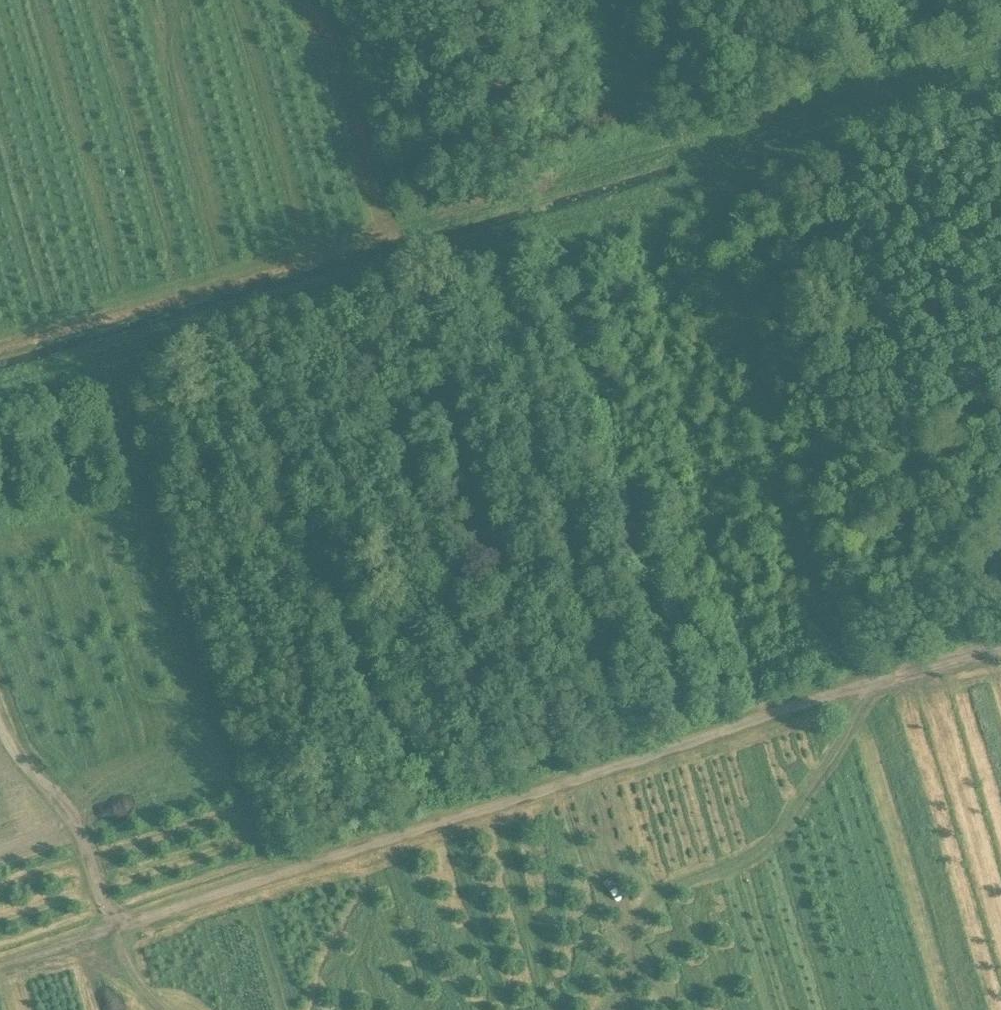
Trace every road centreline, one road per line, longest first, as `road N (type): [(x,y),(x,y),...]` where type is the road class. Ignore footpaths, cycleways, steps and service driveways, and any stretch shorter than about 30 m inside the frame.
road 1 (track): [(1000,643),(0,965)]
road 2 (track): [(861,683),(836,747),(777,834),(745,860),(652,901),(627,977),(603,1009)]
road 3 (track): [(167,1009),(133,974),(79,831),(0,725)]

